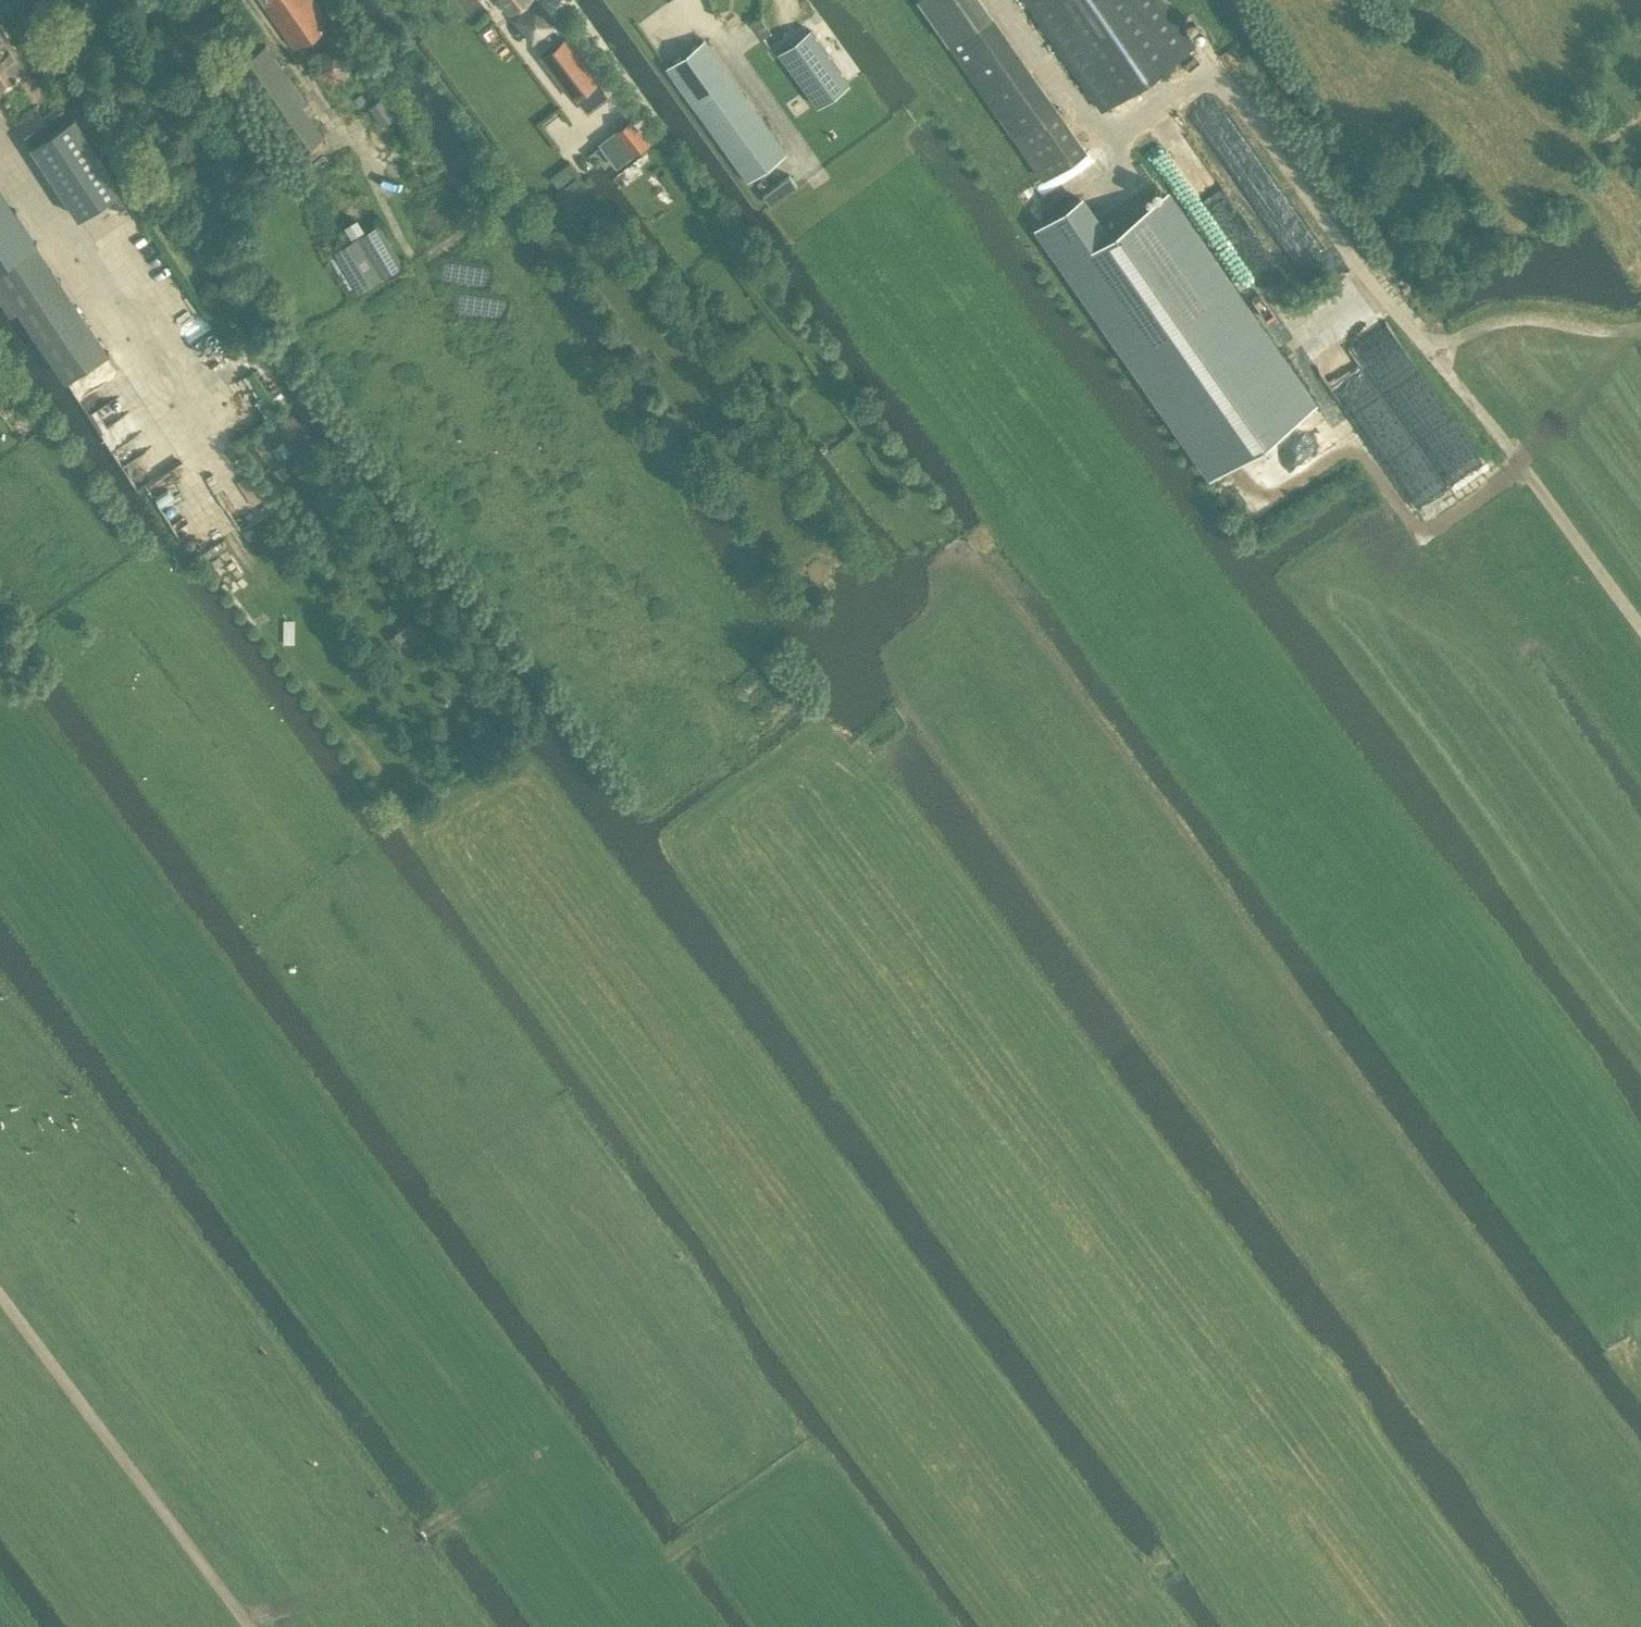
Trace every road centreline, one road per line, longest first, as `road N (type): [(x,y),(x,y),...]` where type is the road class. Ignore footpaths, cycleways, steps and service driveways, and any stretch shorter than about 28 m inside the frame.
road 1 (track): [(998,0),(1099,139),(1208,65),(1380,296),(1435,354)]
road 2 (track): [(1640,626),(1435,354),(1503,321),(1640,328)]
road 3 (track): [(248,1626),(0,1297)]

